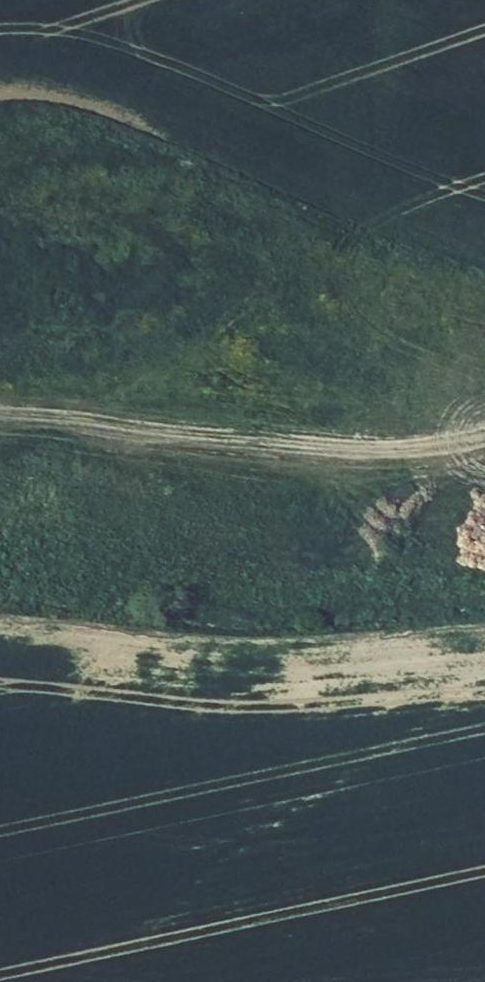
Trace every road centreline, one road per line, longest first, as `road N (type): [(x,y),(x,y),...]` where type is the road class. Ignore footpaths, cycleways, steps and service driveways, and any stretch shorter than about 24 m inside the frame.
road 1 (track): [(0,421),(336,448),(431,449),(484,438)]

